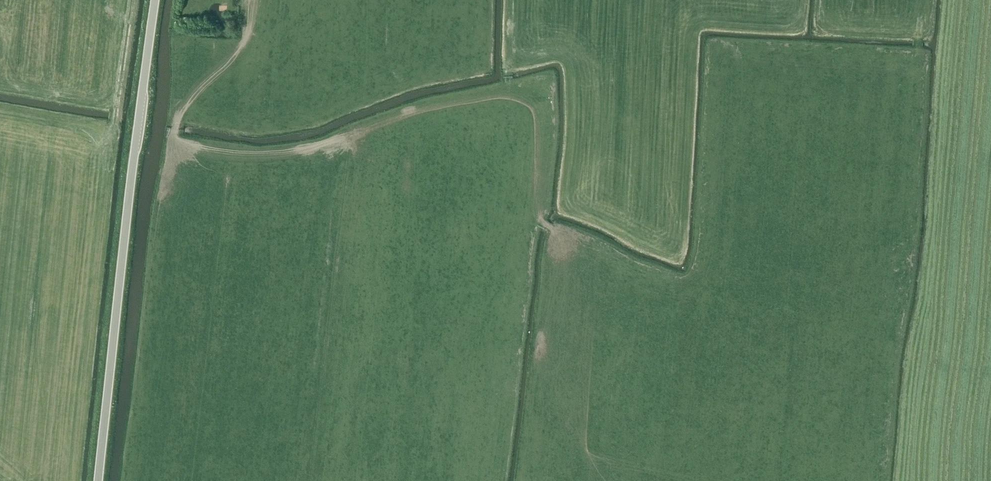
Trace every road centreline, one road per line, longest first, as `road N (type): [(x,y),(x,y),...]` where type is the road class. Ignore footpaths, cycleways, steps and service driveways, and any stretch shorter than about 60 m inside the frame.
road 1 (tertiary): [(98,480),(155,0)]

